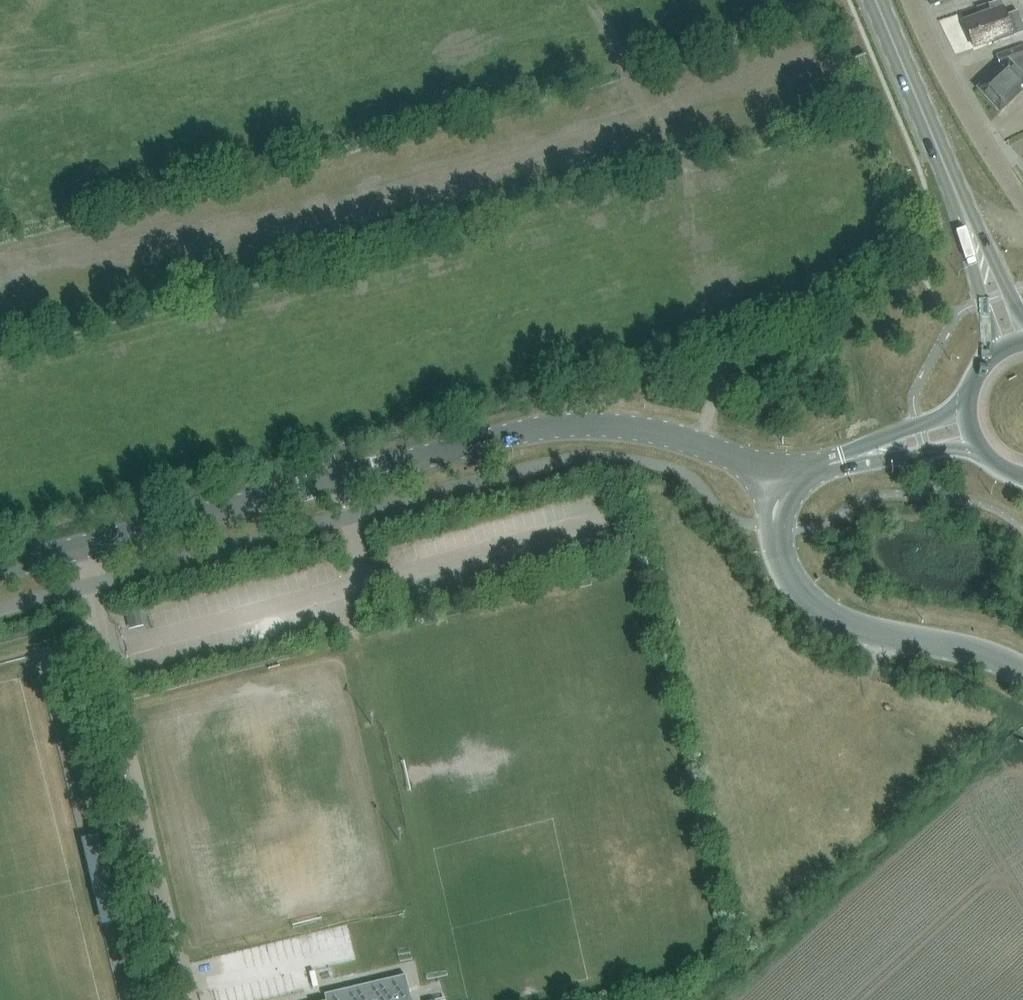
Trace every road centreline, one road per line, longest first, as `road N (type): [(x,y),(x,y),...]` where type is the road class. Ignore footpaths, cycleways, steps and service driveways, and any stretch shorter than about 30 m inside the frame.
road 1 (tertiary): [(0,572),(561,426),(655,432),(777,471)]
road 2 (unclassified): [(1022,675),(980,655),(846,627),(803,598),(785,568),(777,471)]
road 3 (unclassified): [(0,605),(344,513)]
road 4 (primary): [(971,227),(875,0)]
road 5 (unclassified): [(1022,202),(911,0)]
road 6 (tertiary): [(968,407),(847,460)]
road 7 (tertiary): [(847,460),(976,442)]
road 8 (primary): [(971,227),(997,350)]

